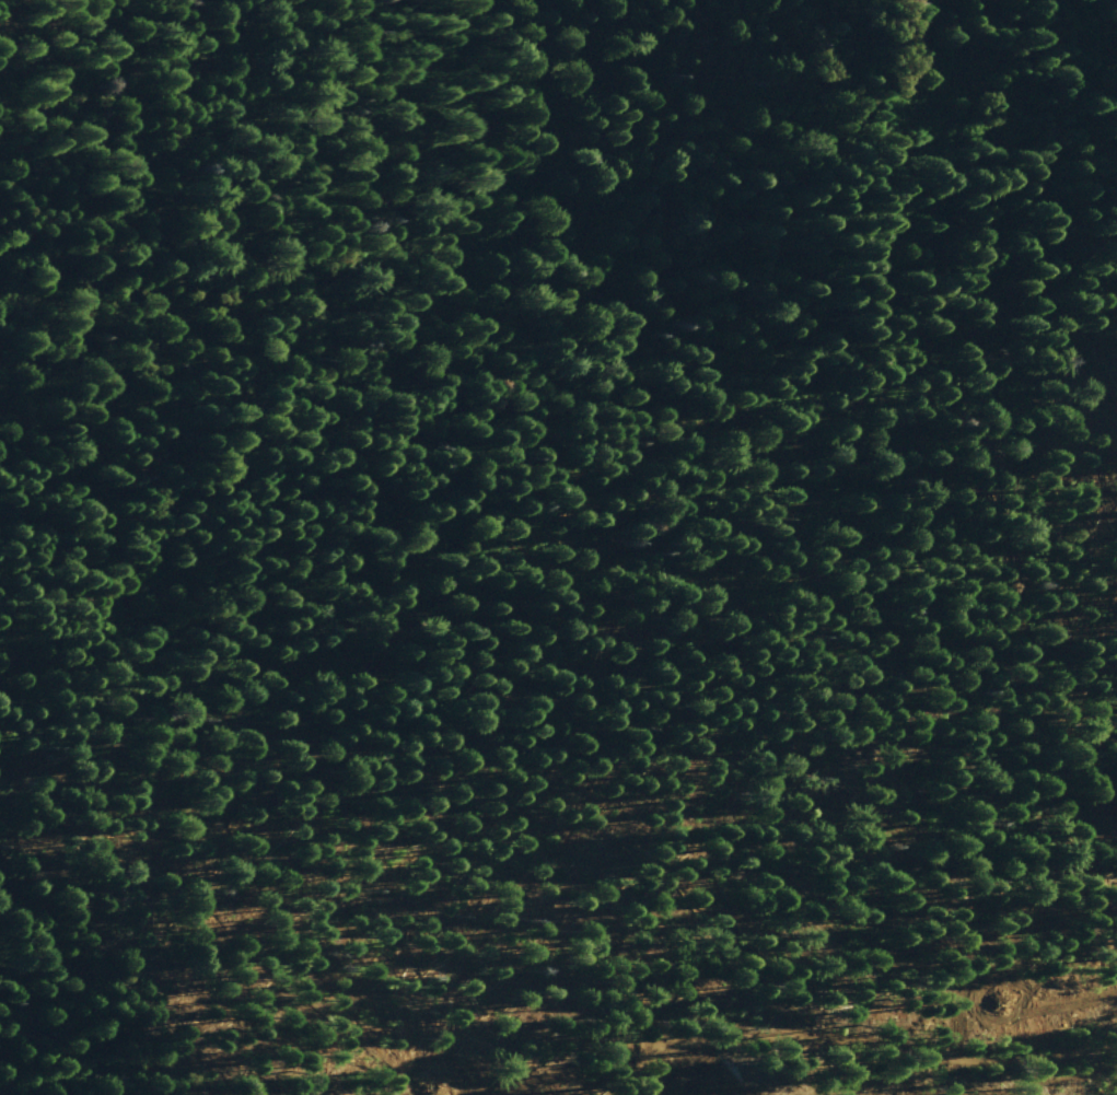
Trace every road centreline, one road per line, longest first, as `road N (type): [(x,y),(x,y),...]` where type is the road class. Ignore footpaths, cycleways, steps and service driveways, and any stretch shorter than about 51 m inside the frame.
road 1 (track): [(0,642),(93,628),(149,606),(279,519),(722,279),(866,187),(963,73),(1050,43),(1092,0)]
road 2 (residential): [(913,1094),(1035,1042),(1116,1020)]

